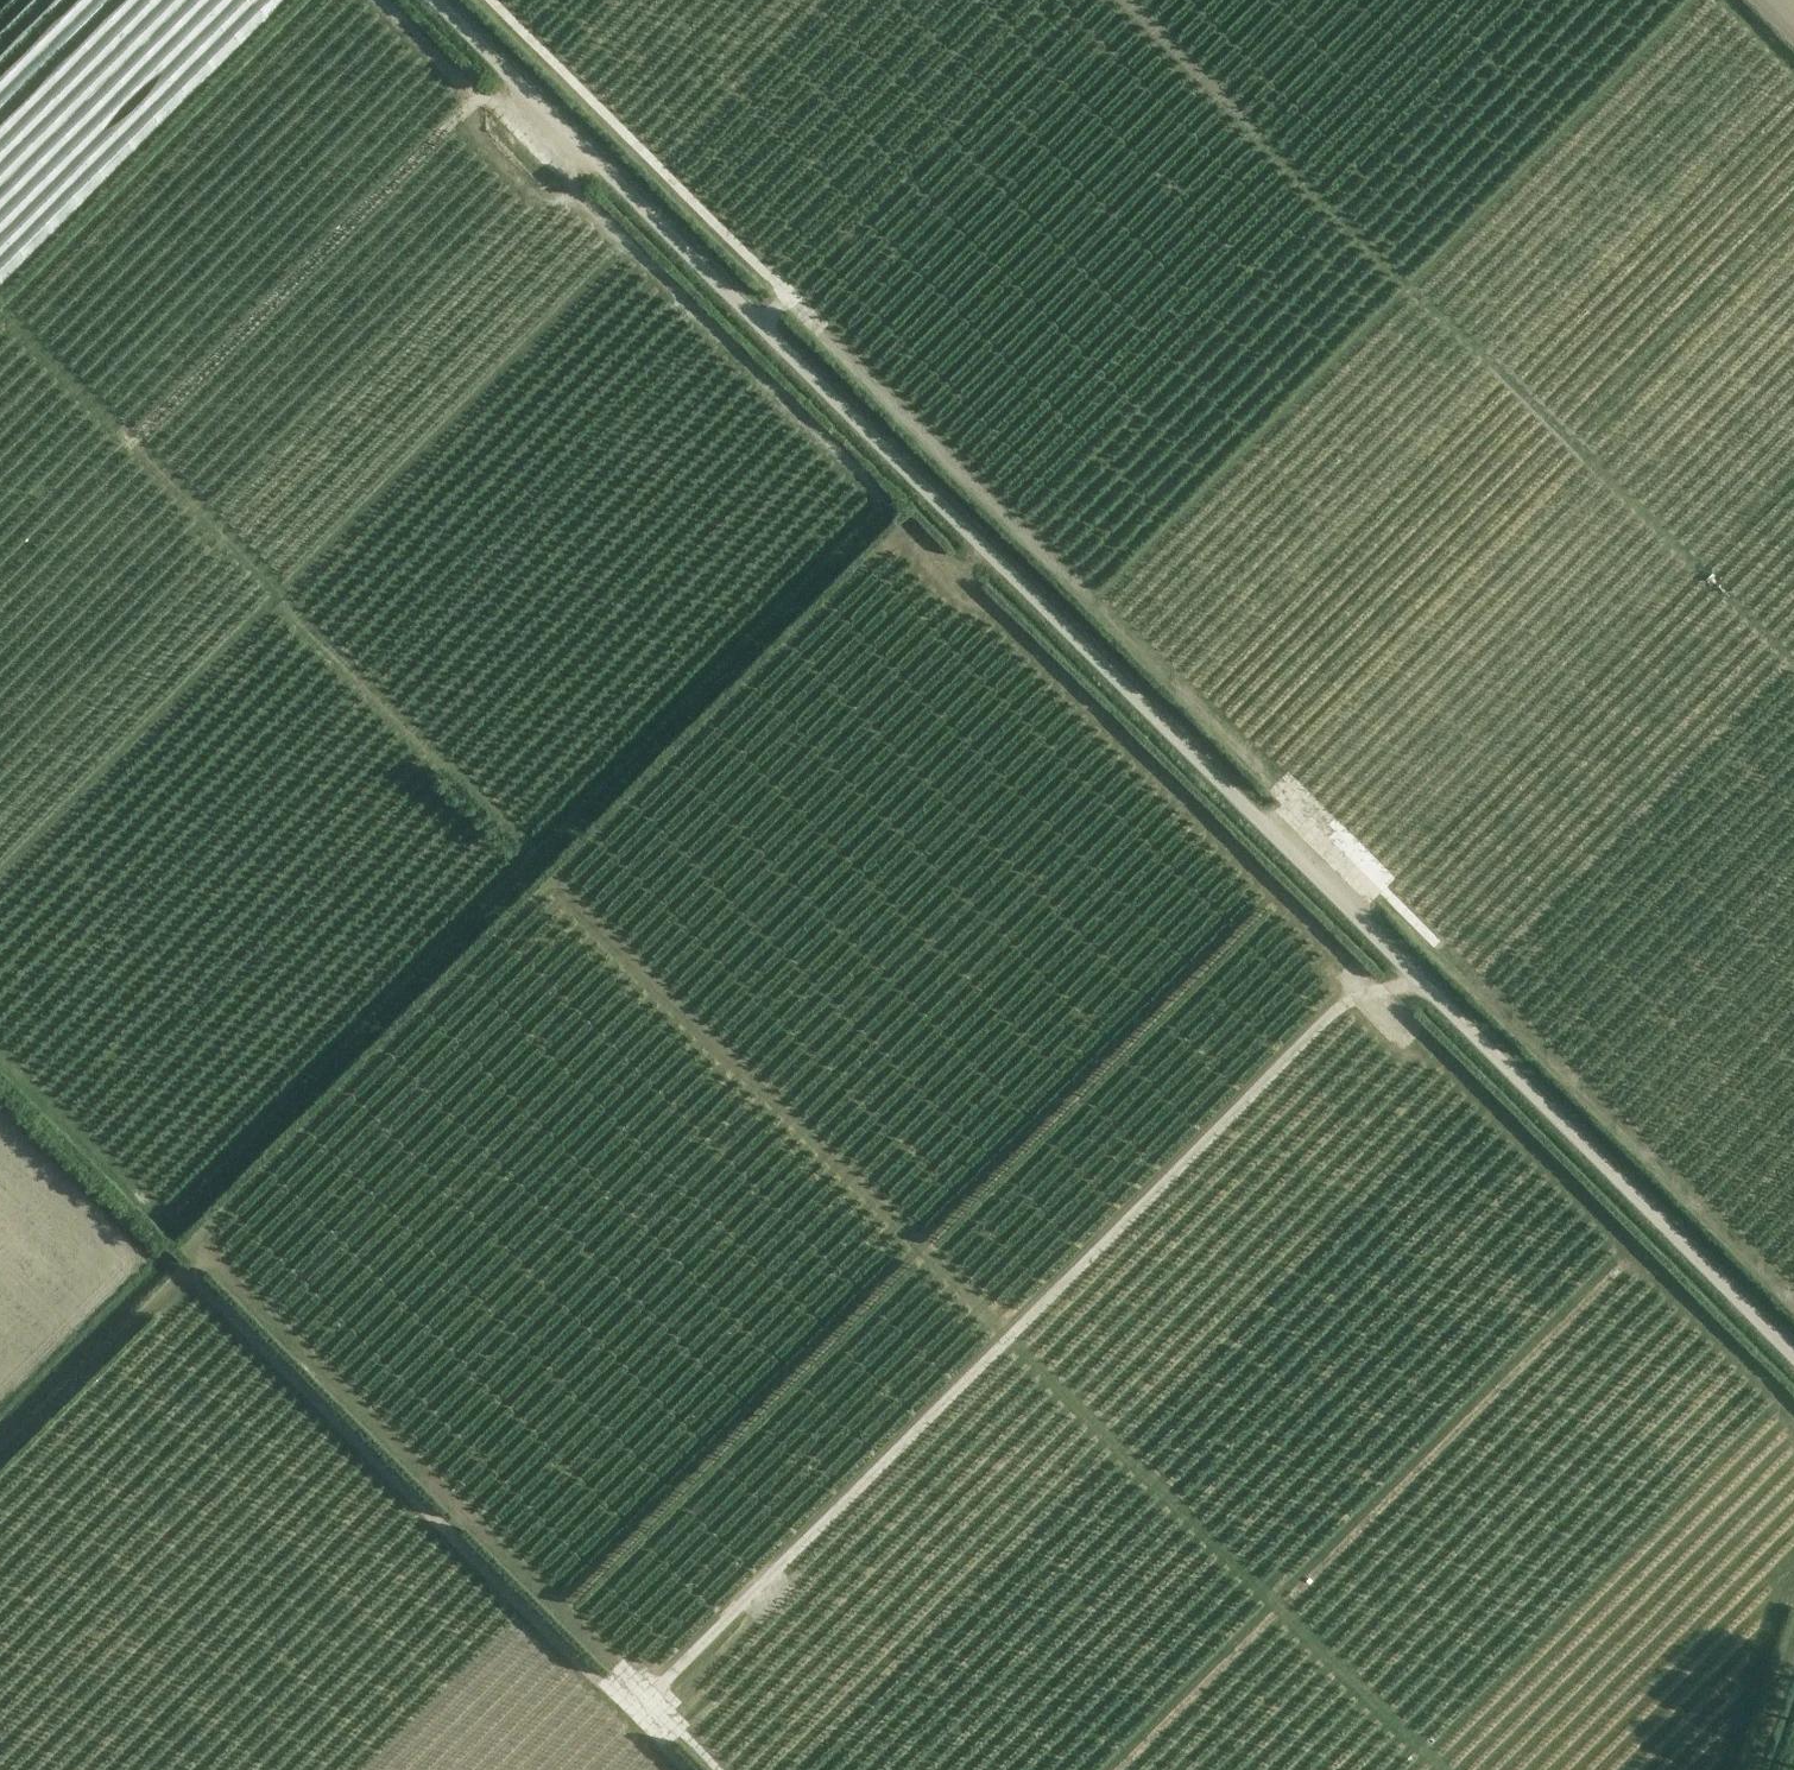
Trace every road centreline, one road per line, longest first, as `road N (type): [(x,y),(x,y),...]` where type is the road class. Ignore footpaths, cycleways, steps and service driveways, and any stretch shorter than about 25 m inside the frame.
road 1 (unclassified): [(1793,1355),(431,0)]
road 2 (track): [(1418,982),(1337,1009),(642,1704)]

